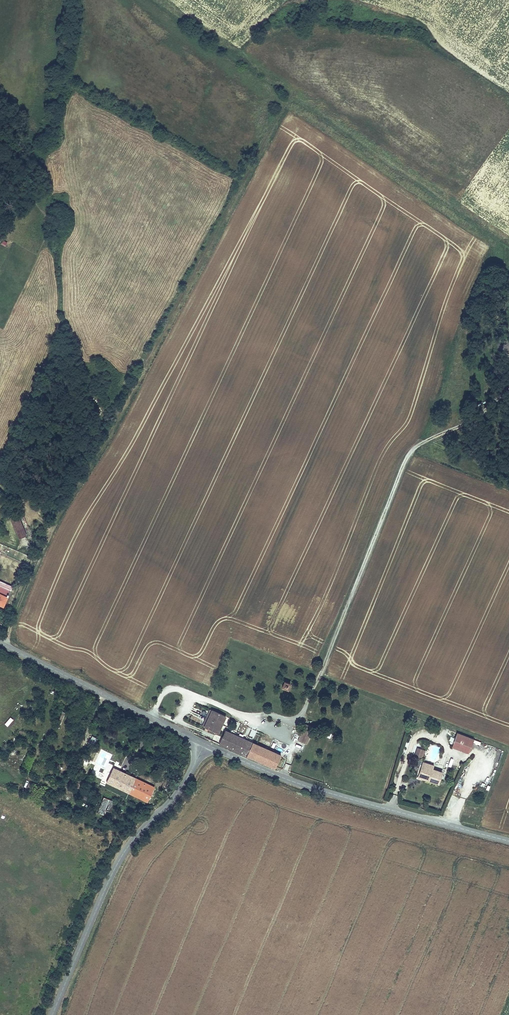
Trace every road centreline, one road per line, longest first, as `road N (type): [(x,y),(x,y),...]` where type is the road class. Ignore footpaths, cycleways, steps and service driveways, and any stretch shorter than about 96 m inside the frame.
road 1 (track): [(5,647),(50,528),(286,106)]
road 2 (track): [(317,680),(406,458),(508,389)]
road 3 (tertiary): [(508,842),(308,787),(204,744)]
road 4 (unclassified): [(52,1014),(116,865),(180,790),(204,744)]
road 5 (tertiary): [(204,744),(0,644)]

